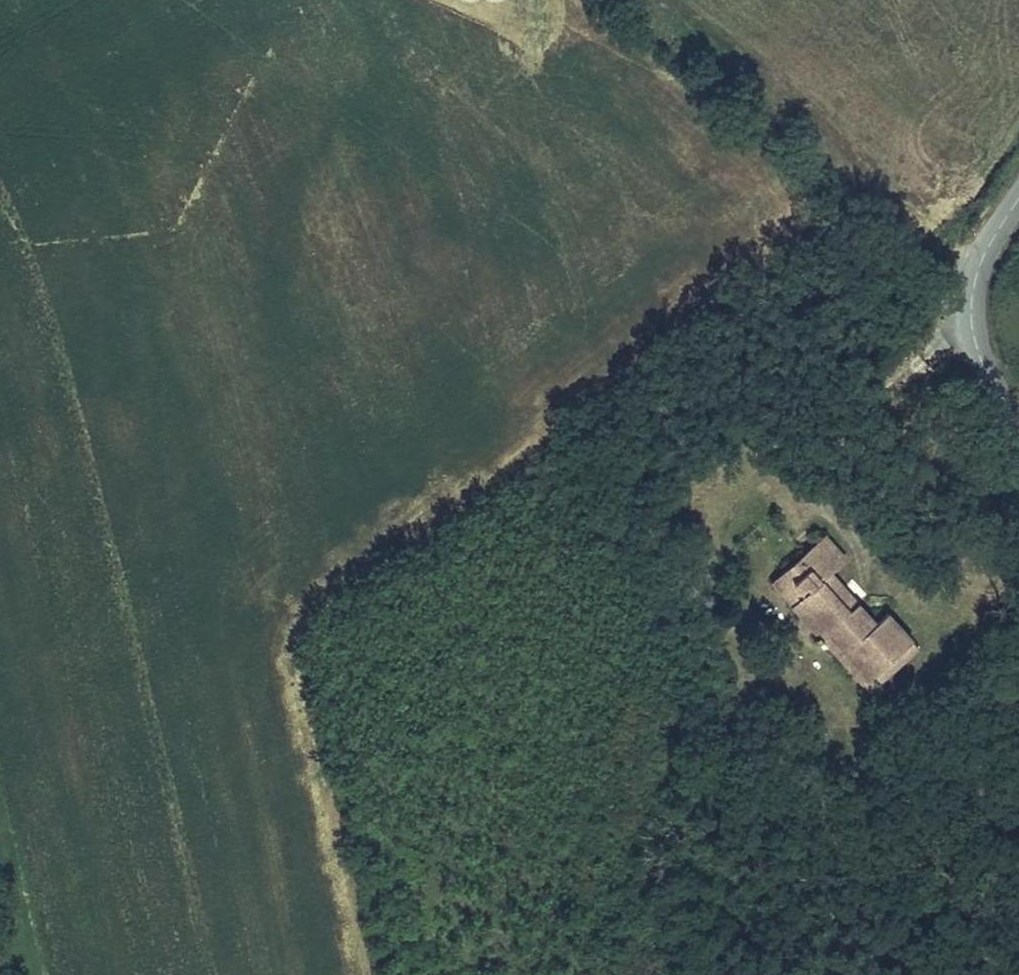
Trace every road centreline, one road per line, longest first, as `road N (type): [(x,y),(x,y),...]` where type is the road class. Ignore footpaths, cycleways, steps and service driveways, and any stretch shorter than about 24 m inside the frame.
road 1 (unclassified): [(1018,201),(977,272),(972,324),(986,364),(1018,408)]

